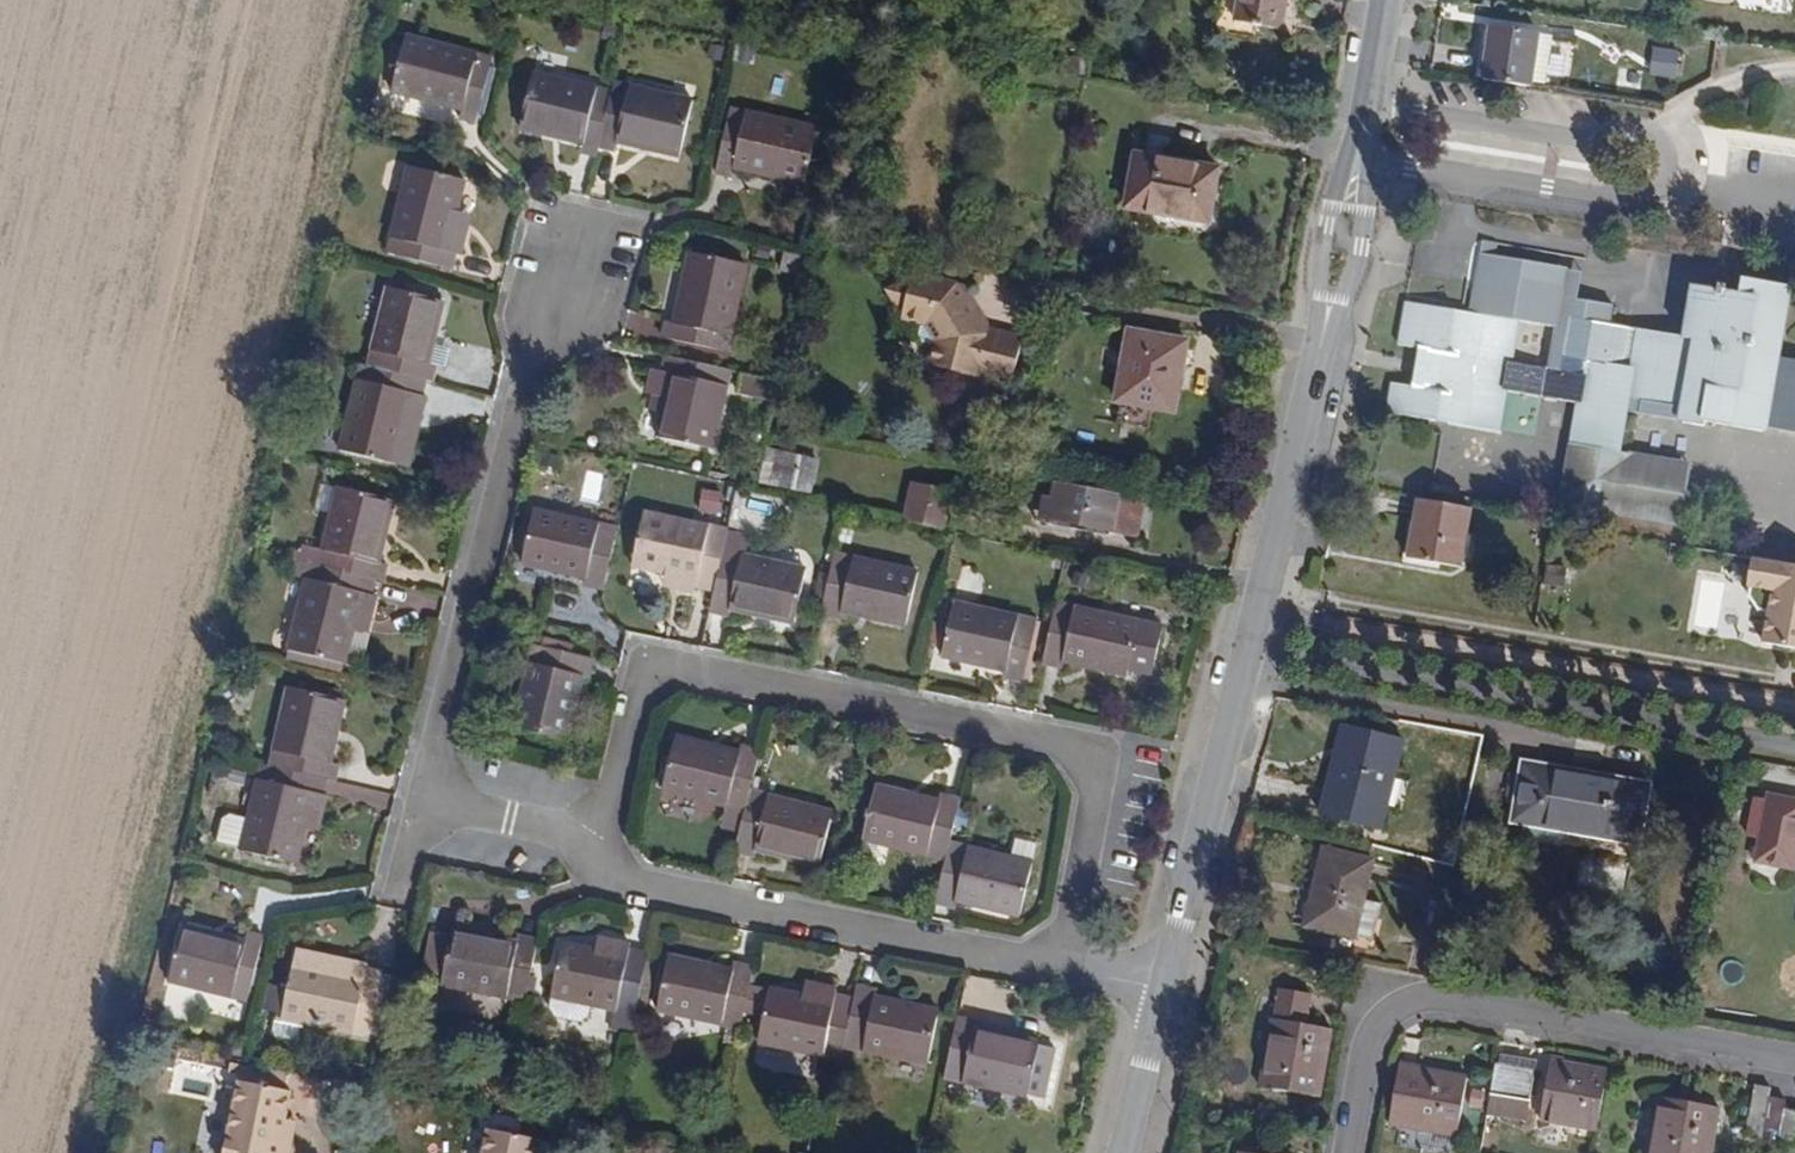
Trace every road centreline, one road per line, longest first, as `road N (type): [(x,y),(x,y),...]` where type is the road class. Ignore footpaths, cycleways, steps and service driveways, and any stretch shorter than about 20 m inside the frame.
road 1 (tertiary): [(1163,992),(1332,300),(1357,158)]
road 2 (residential): [(606,847),(641,700),(690,668),(1065,747),(1092,787),(1060,970)]
road 3 (unclassified): [(1357,158),(1629,201),(1644,198),(1658,174),(1650,140),(1622,133),(1598,142),(1368,103)]
road 4 (residential): [(1794,1067),(1416,998),(1363,1037),(1344,1152)]
road 5 (residential): [(606,847),(619,876),(1060,970)]
road 6 (residential): [(423,803),(606,847)]
road 7 (tertiary): [(1124,1152),(1163,992)]

